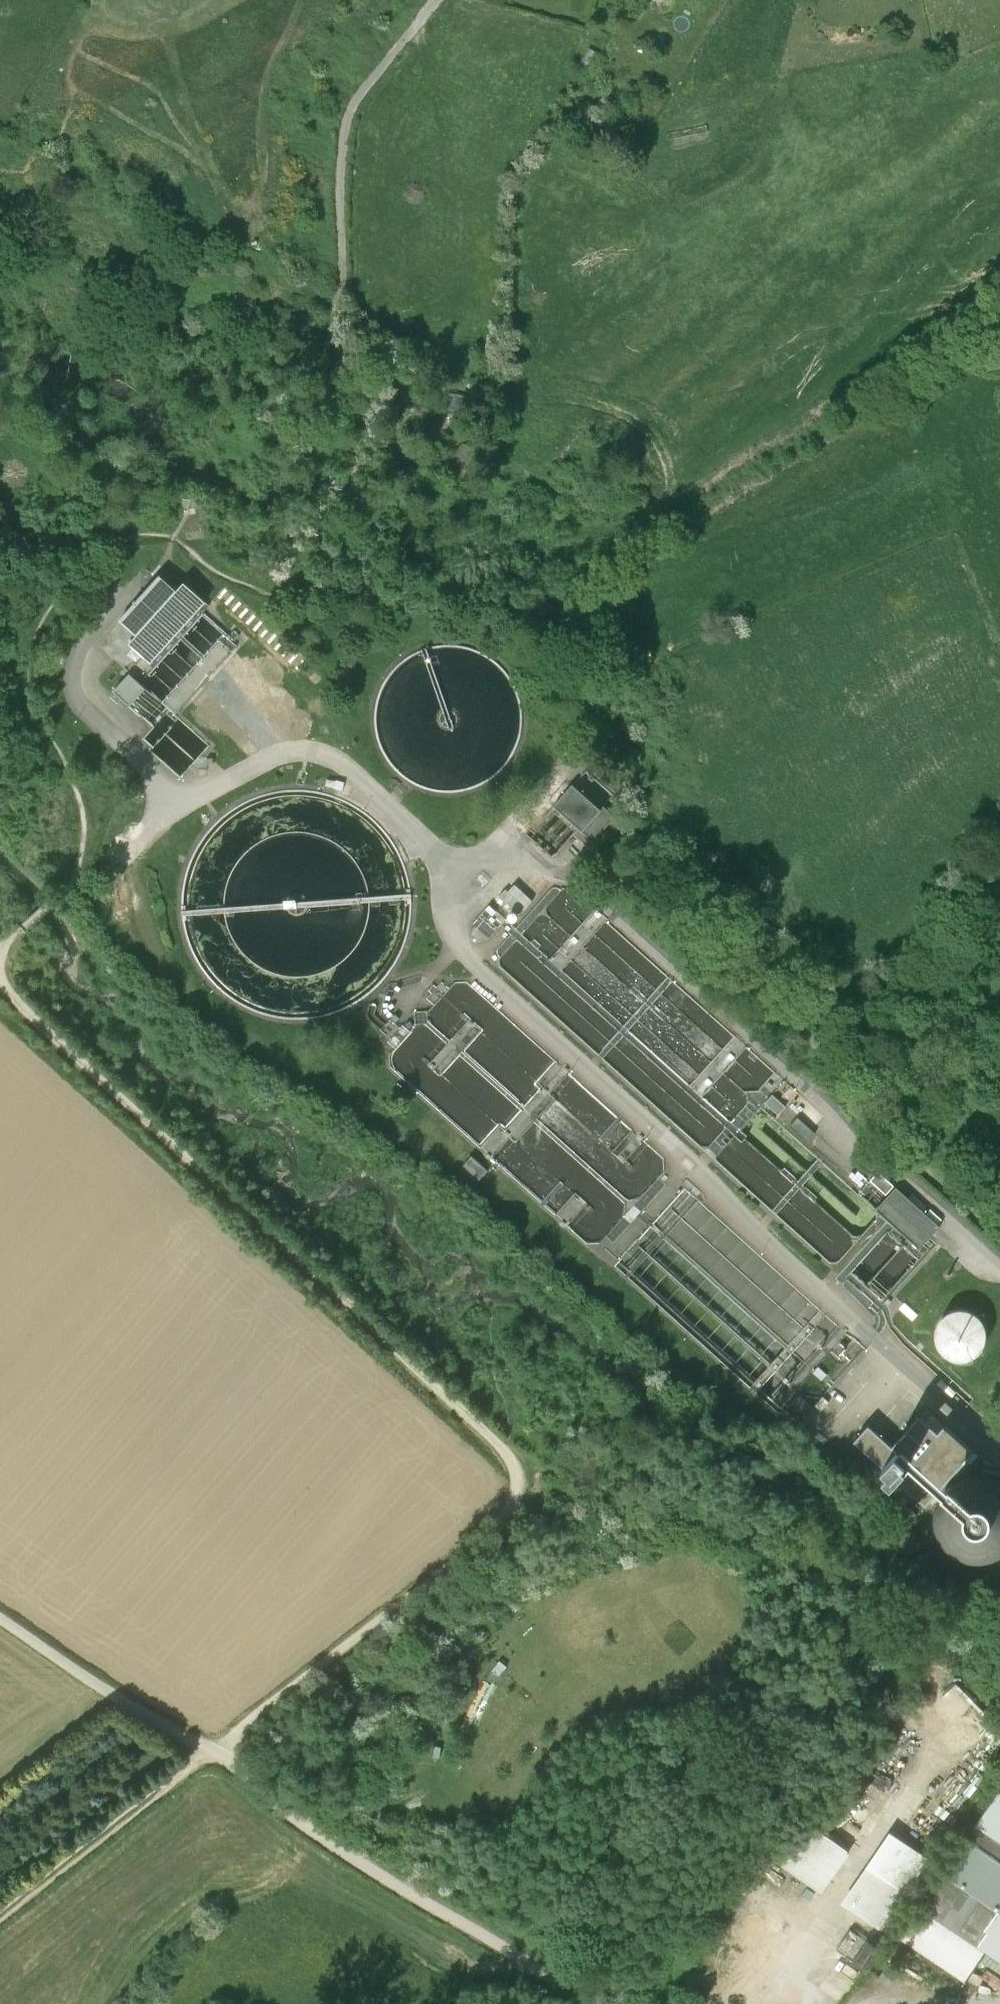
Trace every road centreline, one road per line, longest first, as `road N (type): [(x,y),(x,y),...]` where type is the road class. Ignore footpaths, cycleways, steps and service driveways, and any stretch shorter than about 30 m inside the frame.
road 1 (track): [(0,987),(525,1476),(505,1510),(213,1756)]
road 2 (track): [(213,1756),(331,1843),(591,2003)]
road 3 (track): [(437,0),(354,104),(345,320)]
road 4 (track): [(999,862),(878,1039),(869,1093)]
road 5 (track): [(0,1617),(213,1756)]

